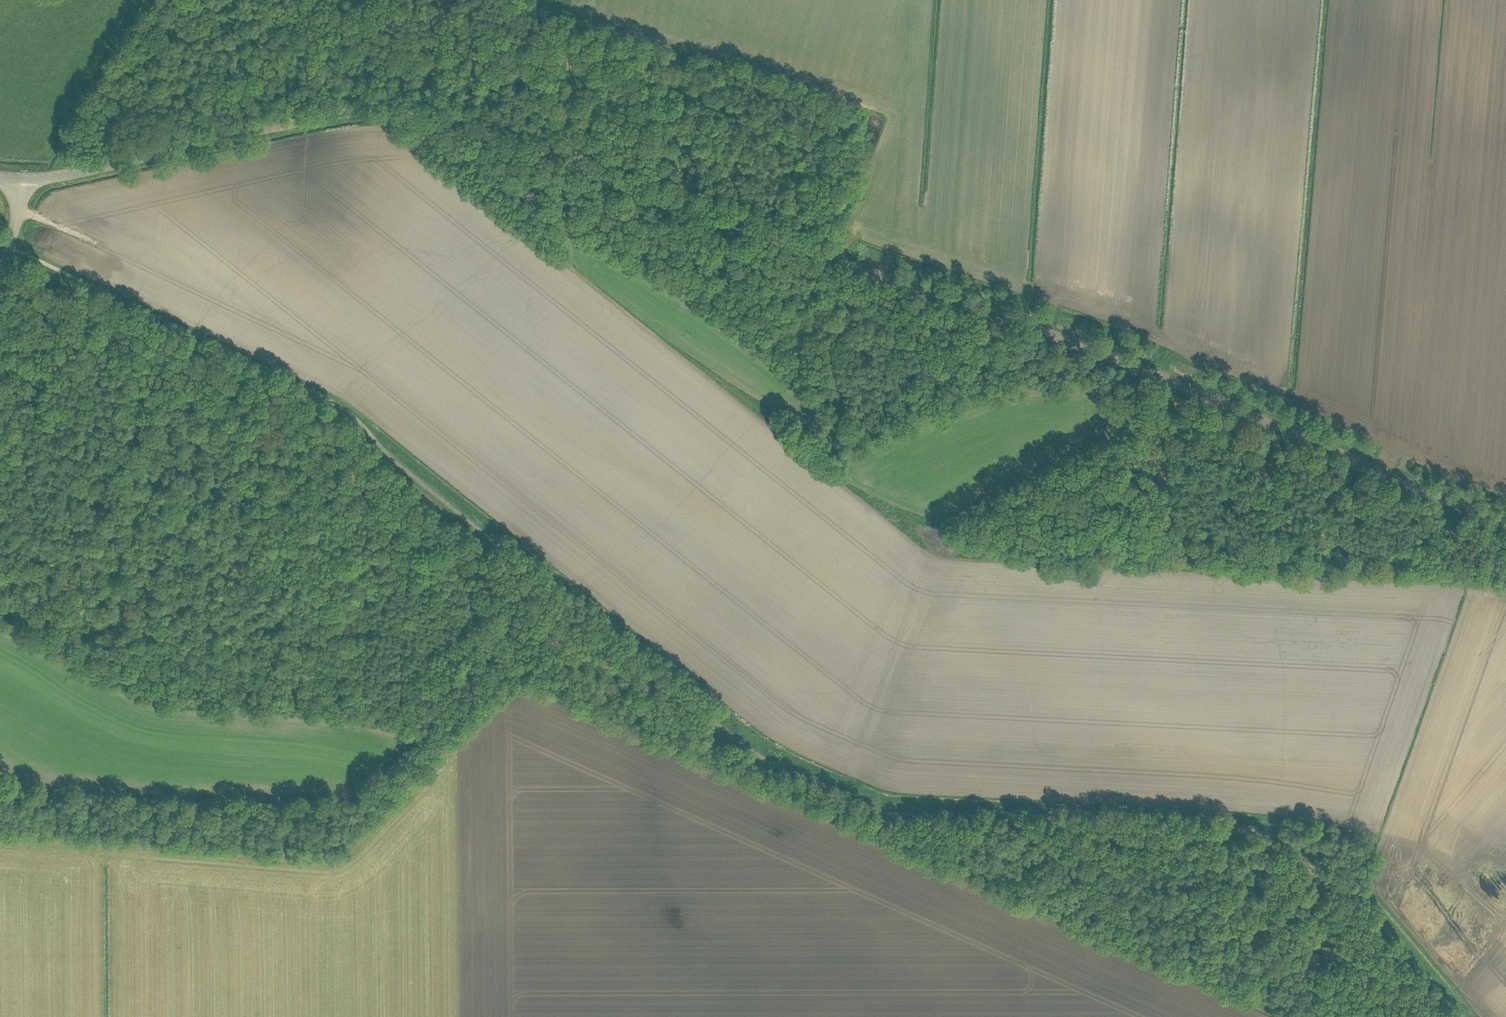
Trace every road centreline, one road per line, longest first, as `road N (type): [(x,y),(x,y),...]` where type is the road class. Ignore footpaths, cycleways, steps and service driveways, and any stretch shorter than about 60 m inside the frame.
road 1 (tertiary): [(1505,526),(1054,334),(406,114),(330,114),(21,180)]

